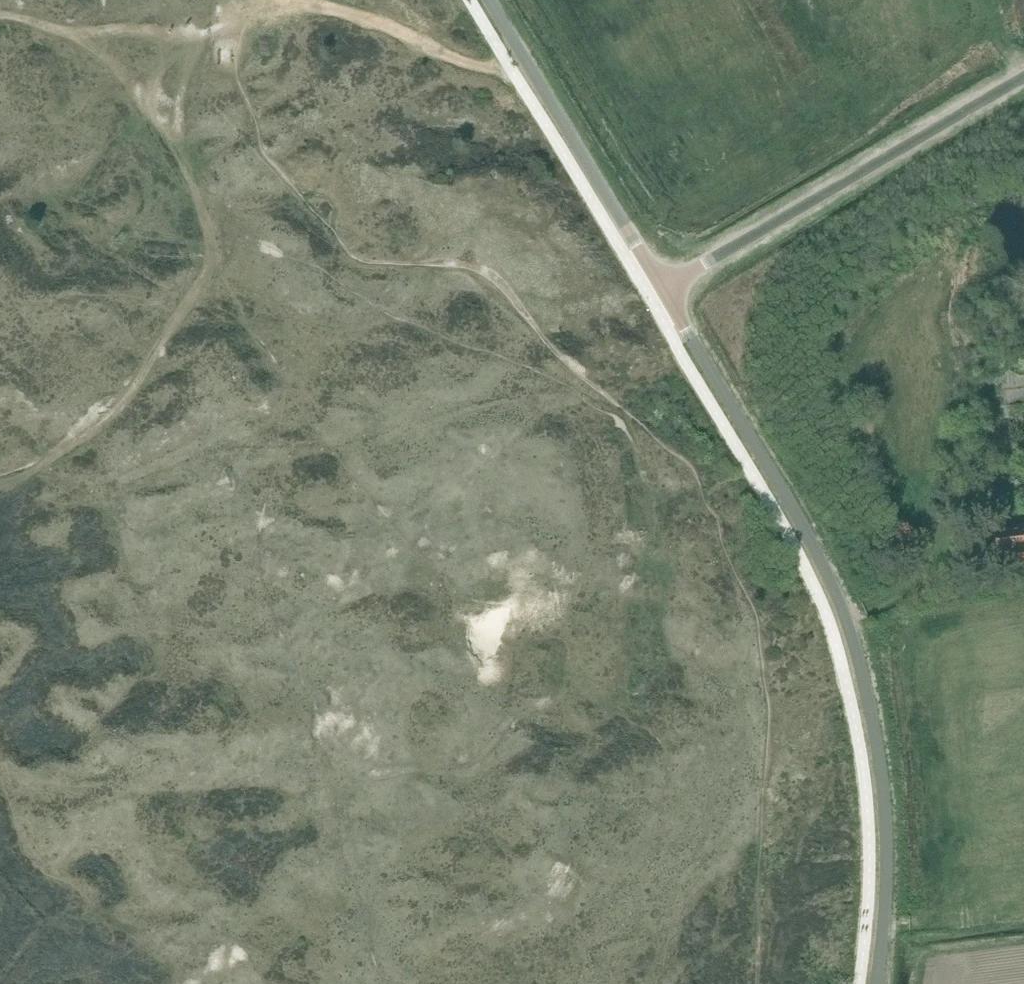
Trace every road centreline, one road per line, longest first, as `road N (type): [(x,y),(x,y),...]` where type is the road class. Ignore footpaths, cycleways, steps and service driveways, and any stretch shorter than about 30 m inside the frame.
road 1 (unclassified): [(874,983),(883,825),(856,673),(814,560),(666,293)]
road 2 (unclassified): [(666,293),(1023,81)]
road 3 (unclassified): [(666,293),(490,0)]
road 4 (track): [(524,57),(475,66),(365,17),(293,3),(260,12)]

